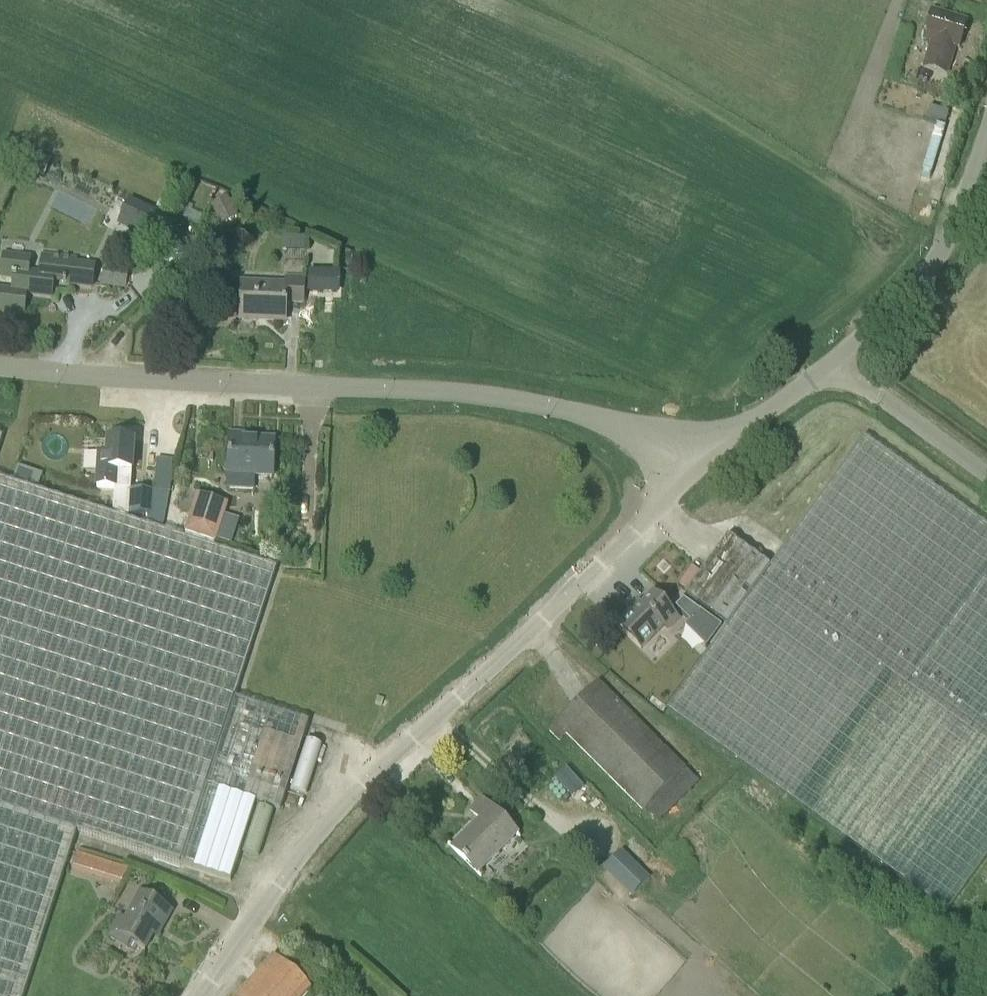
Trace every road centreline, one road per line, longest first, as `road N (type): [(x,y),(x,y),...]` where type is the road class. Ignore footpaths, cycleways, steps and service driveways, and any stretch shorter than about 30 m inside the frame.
road 1 (unclassified): [(201,995),(303,850),(704,463)]
road 2 (unclassified): [(704,463),(597,420),(475,395),(0,368)]
road 3 (unclassified): [(831,367),(936,260),(986,141)]
road 4 (unclassified): [(831,367),(986,480)]
road 5 (unclassified): [(704,463),(831,367)]

